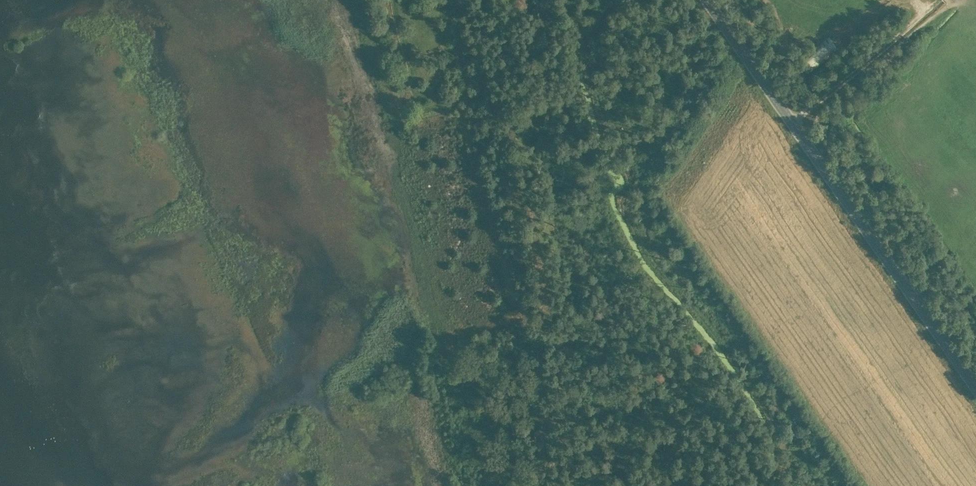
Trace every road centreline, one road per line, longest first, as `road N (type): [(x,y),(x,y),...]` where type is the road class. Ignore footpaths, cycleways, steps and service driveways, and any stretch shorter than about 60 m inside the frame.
road 1 (tertiary): [(975,387),(707,0)]

